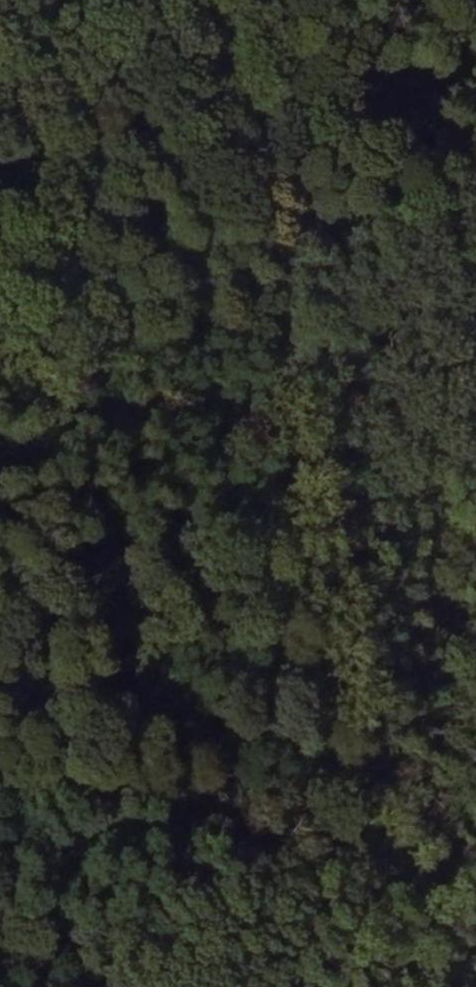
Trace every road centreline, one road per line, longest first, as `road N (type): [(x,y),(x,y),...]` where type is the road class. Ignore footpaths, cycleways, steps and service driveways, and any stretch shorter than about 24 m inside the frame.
road 1 (track): [(0,951),(35,948),(229,861),(363,739),(475,686)]

